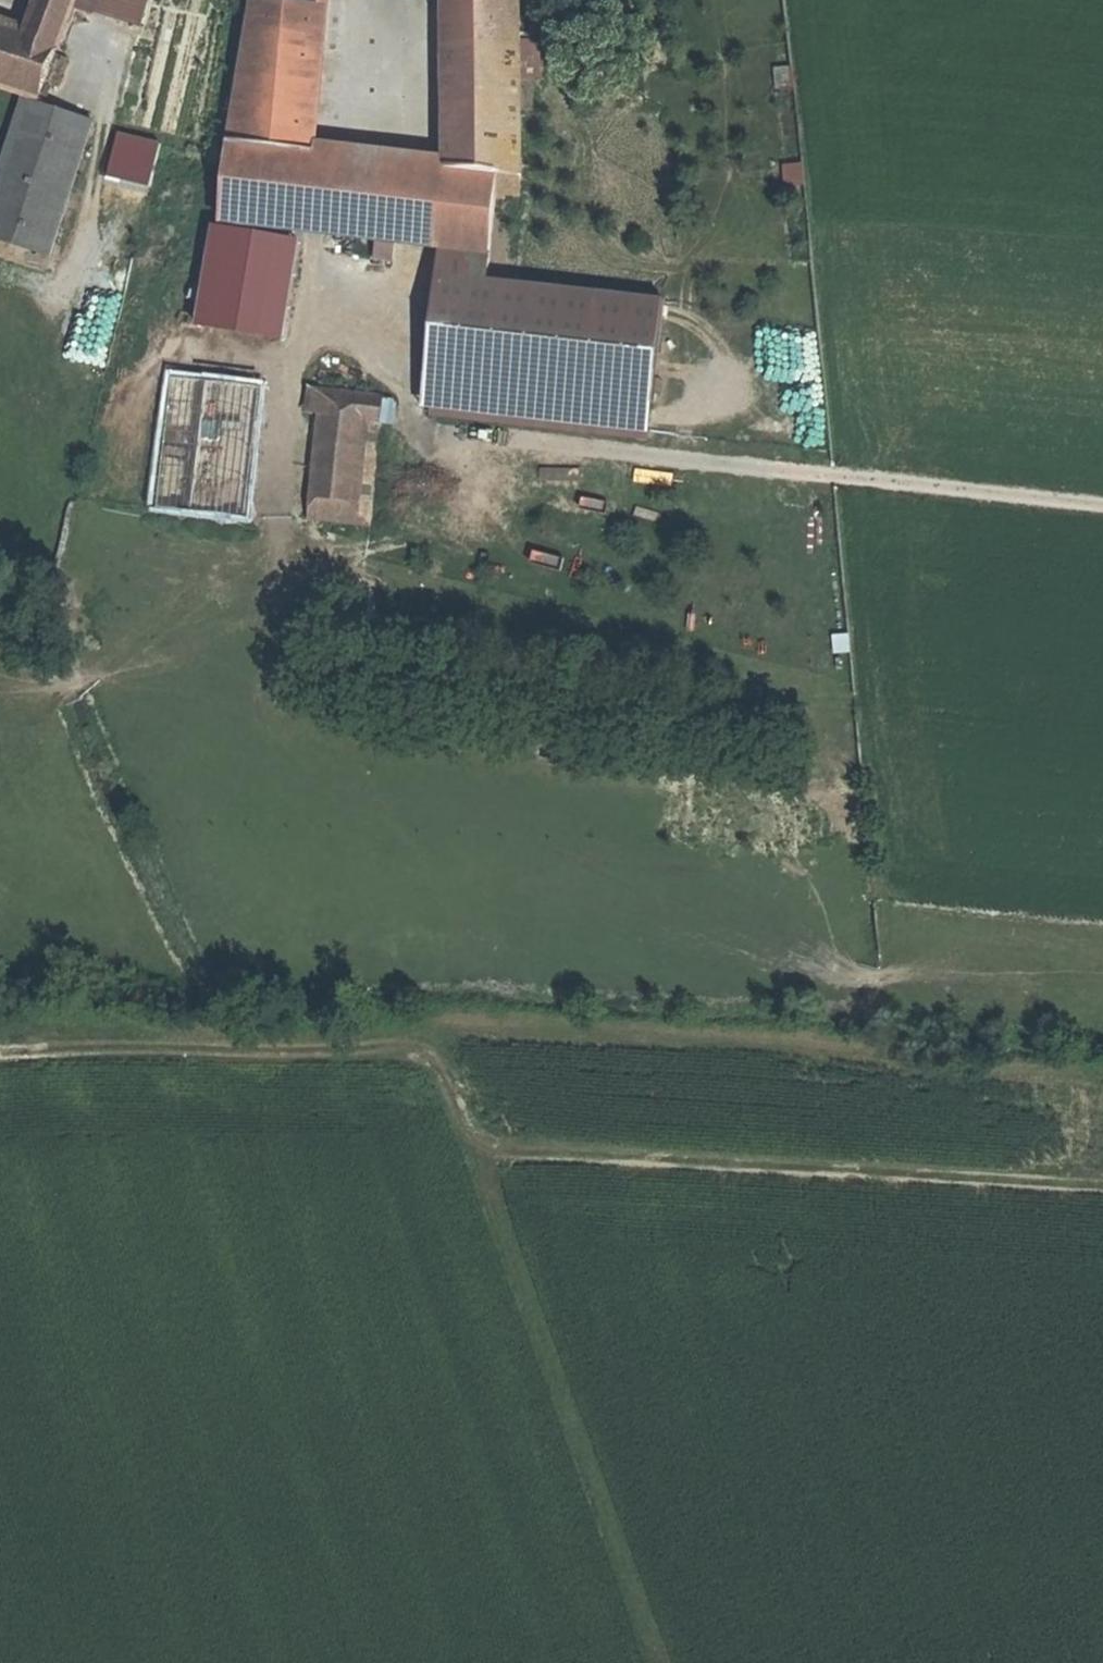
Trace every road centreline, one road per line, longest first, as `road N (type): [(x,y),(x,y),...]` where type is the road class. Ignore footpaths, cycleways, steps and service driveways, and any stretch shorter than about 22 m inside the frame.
road 1 (track): [(1102,1187),(492,1152),(469,1144),(438,1069),(417,1044),(223,1054),(0,1051)]
road 2 (track): [(469,1144),(654,1662)]

